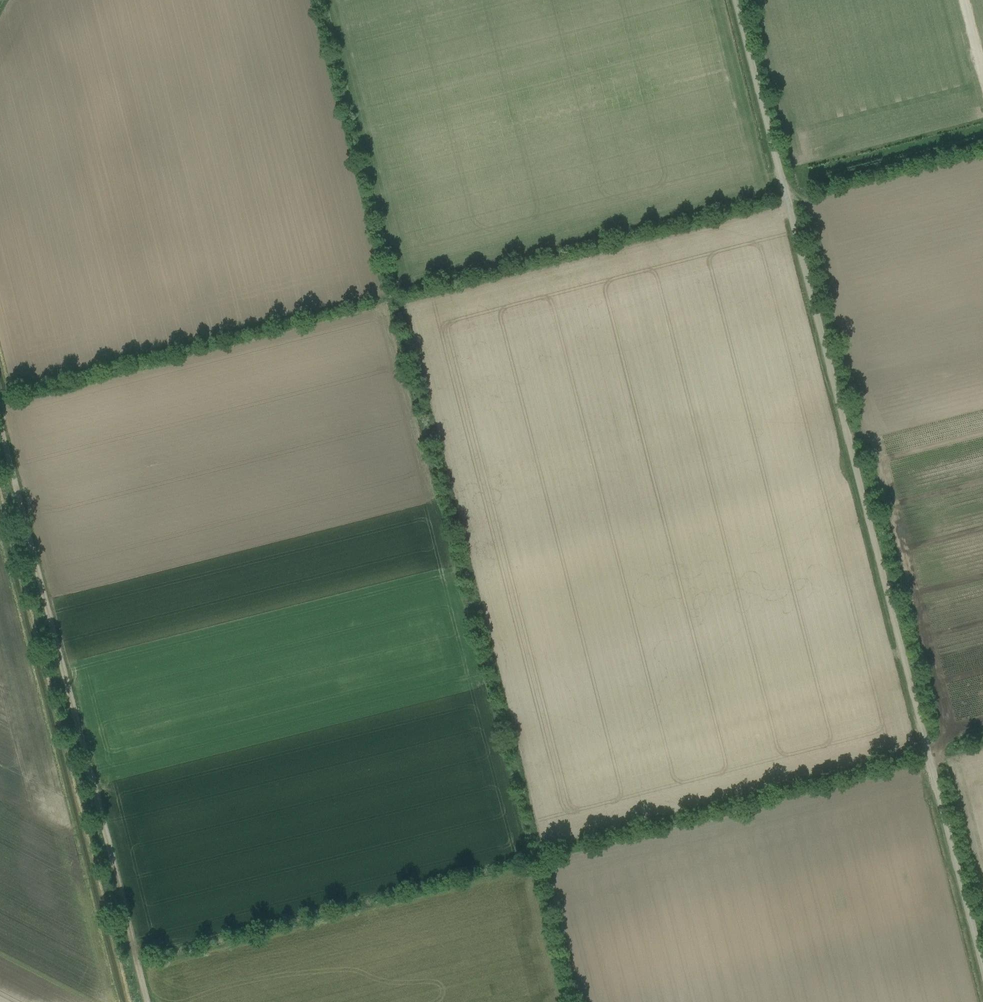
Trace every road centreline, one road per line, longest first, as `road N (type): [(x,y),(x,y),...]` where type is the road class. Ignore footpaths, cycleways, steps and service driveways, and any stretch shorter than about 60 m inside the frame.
road 1 (unclassified): [(982,949),(742,0)]
road 2 (track): [(0,430),(150,1001)]

